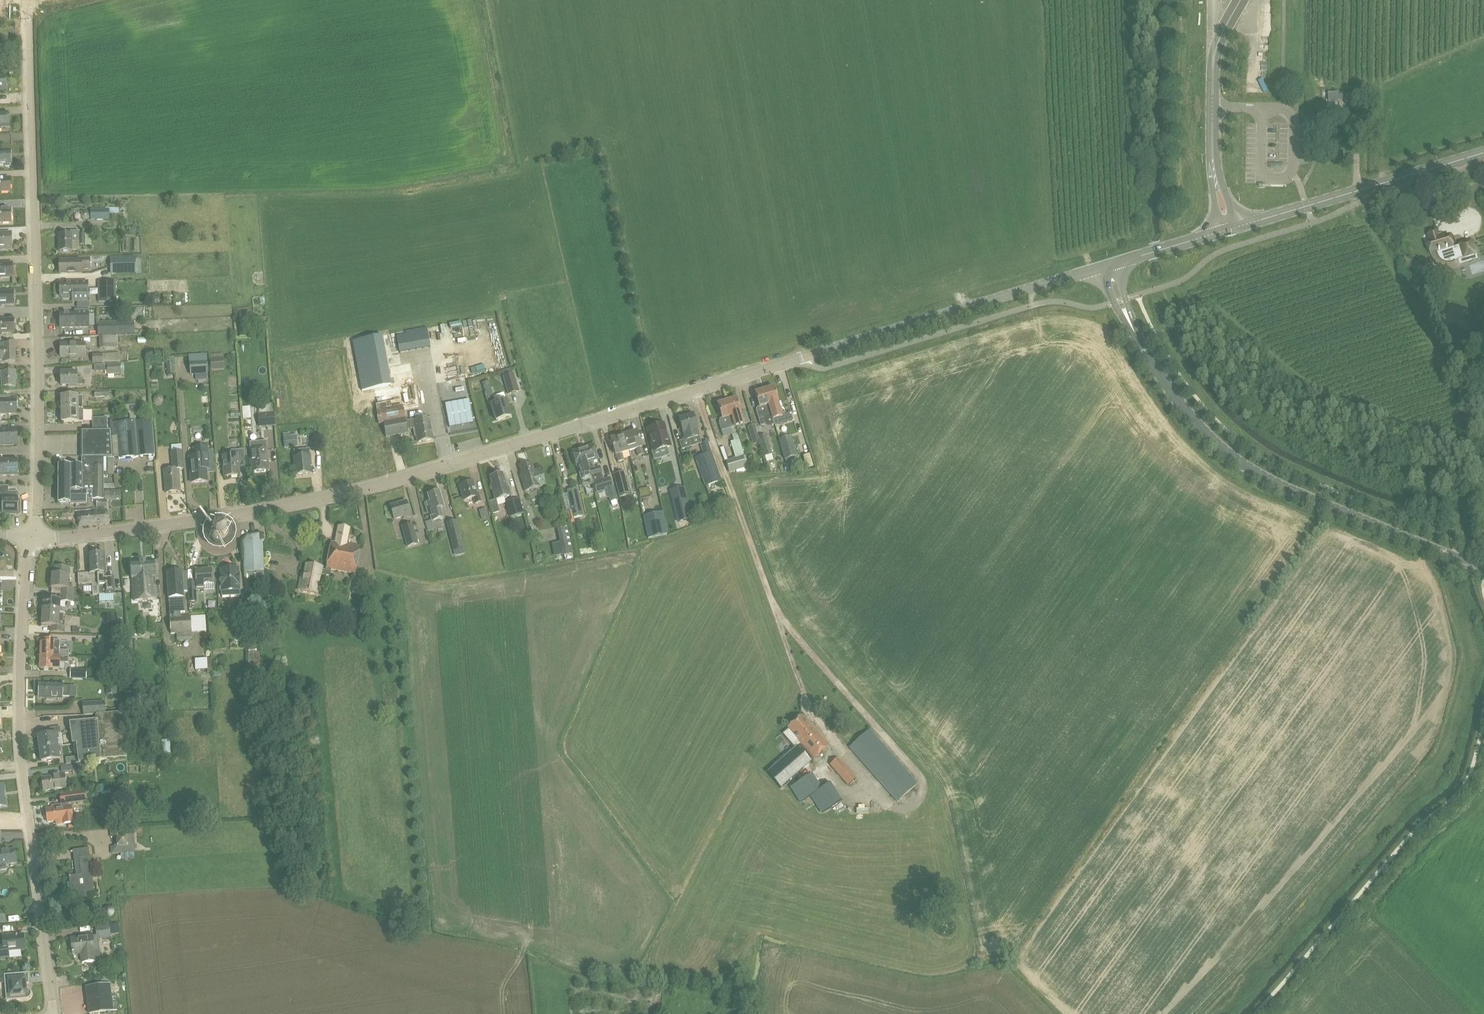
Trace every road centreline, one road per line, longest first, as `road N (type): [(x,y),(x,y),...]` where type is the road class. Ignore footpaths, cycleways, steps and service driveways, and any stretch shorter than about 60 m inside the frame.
road 1 (tertiary): [(31,536),(217,518),(409,478),(1101,268)]
road 2 (tertiary): [(31,536),(38,342),(26,0)]
road 3 (tertiary): [(1483,571),(1247,468),(1175,396),(1136,335)]
road 4 (tertiary): [(29,821),(20,683),(31,536)]
road 5 (secondary): [(1236,227),(1483,153)]
road 6 (tertiary): [(54,1013),(29,821)]
road 7 (secondary): [(1215,176),(1213,0)]

